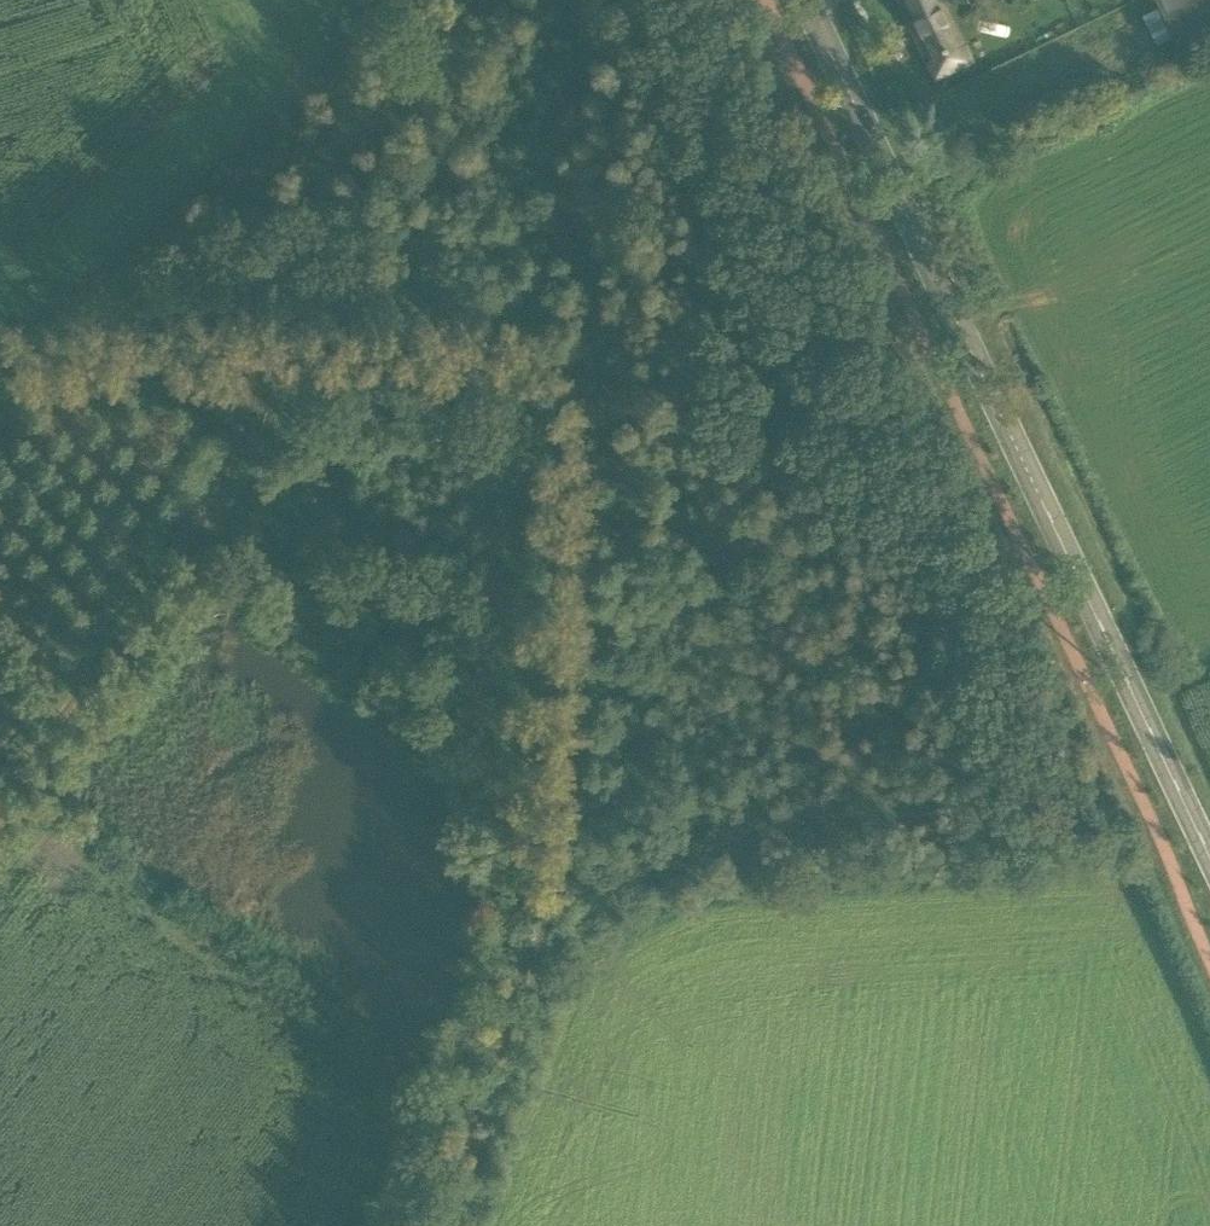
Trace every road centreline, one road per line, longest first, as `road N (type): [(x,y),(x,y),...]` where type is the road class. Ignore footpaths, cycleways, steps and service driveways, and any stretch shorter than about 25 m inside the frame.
road 1 (primary): [(1209,860),(804,0)]

